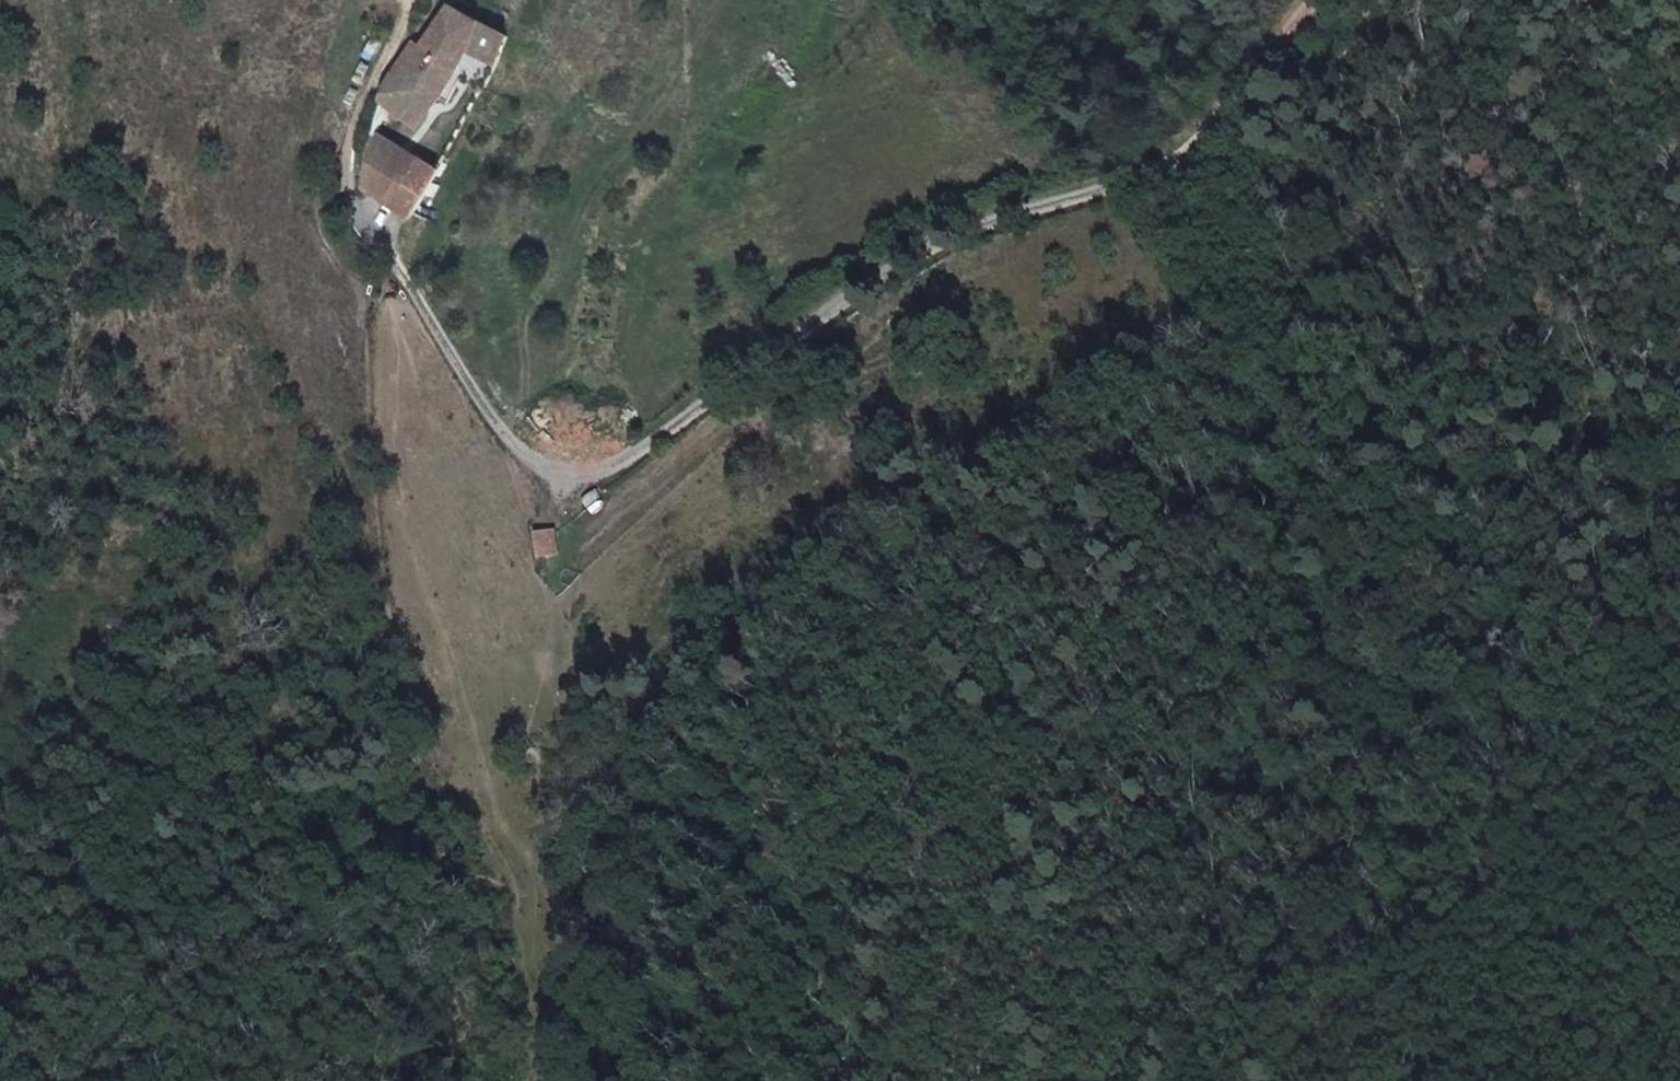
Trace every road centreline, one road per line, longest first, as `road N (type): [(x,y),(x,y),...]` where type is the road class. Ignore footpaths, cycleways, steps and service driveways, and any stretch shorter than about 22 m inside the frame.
road 1 (track): [(407,0),(407,21),(350,149),(354,204),(367,236),(392,253),(495,421),(528,459),(561,475),(634,458),(919,255),(997,220),(1151,178),(1192,149),(1322,0)]

